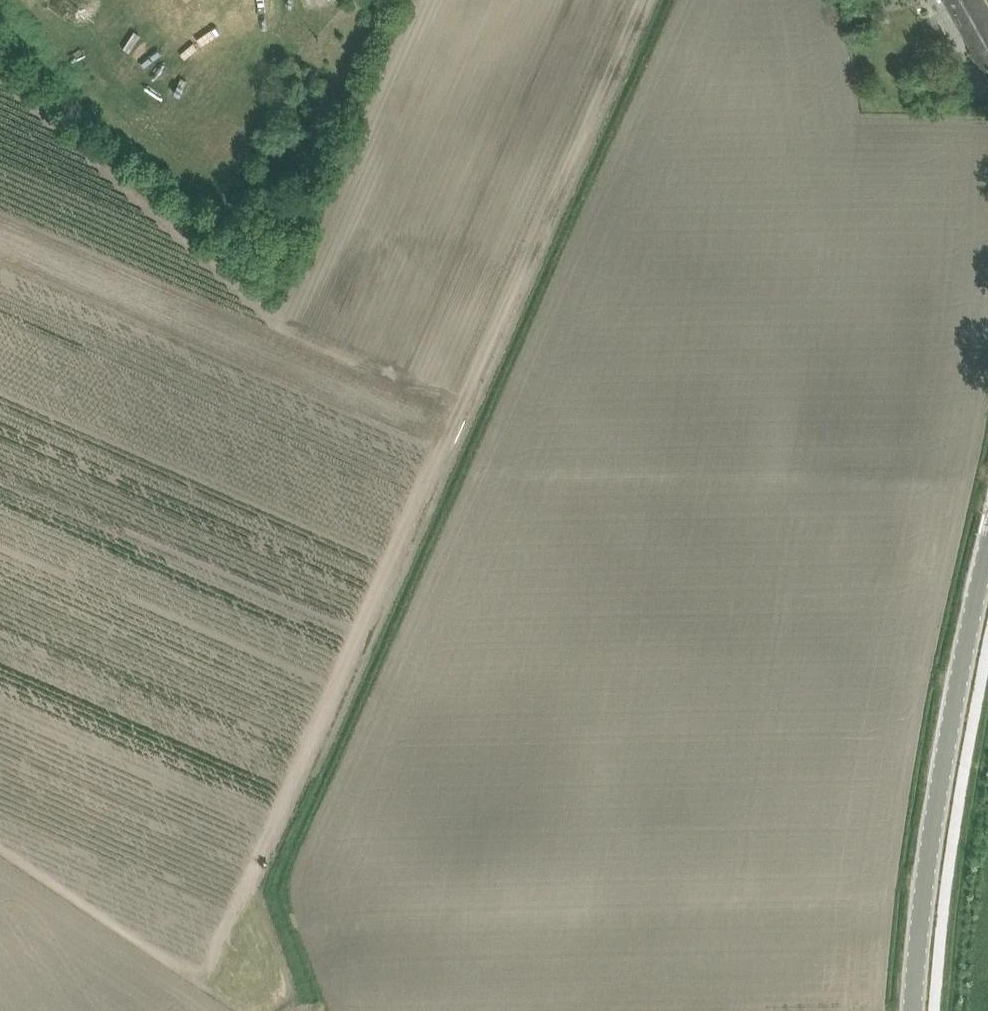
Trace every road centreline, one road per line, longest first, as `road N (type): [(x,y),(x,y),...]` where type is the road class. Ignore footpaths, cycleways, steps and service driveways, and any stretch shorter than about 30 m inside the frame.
road 1 (tertiary): [(913,1010),(956,682),(987,543)]

